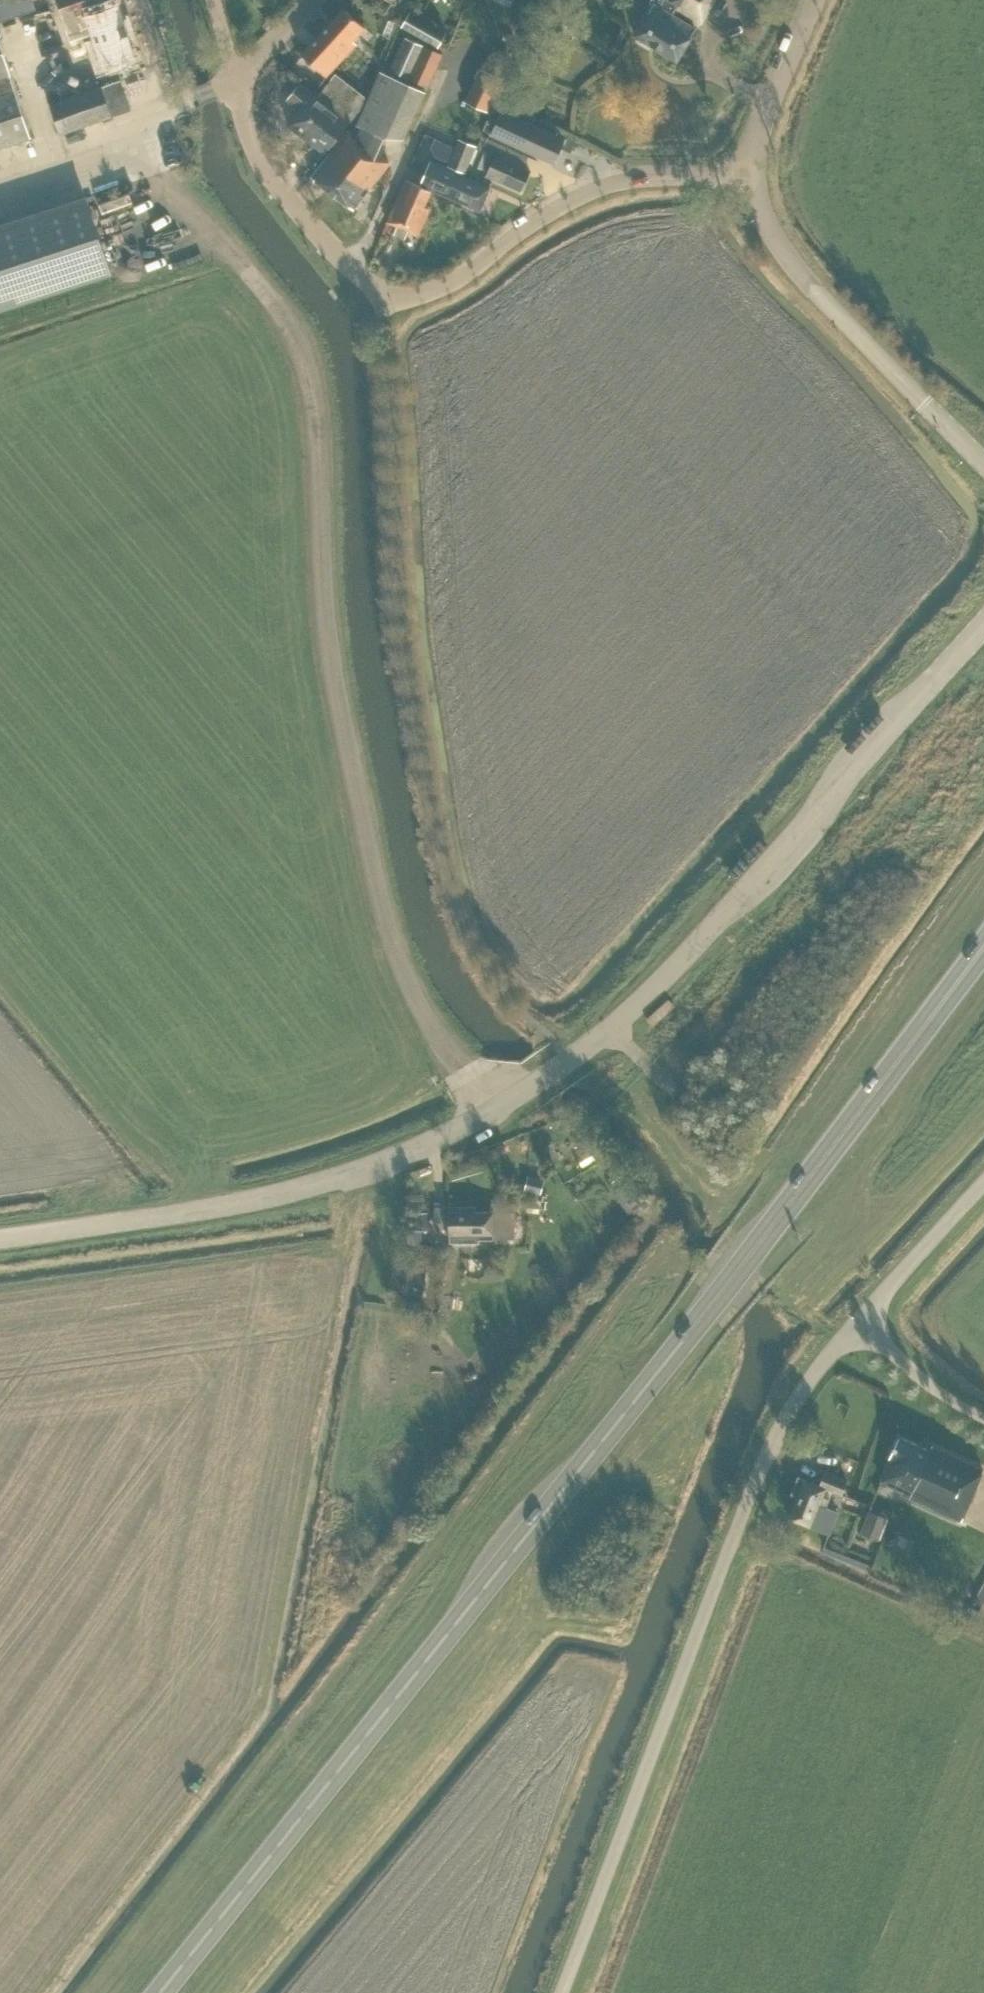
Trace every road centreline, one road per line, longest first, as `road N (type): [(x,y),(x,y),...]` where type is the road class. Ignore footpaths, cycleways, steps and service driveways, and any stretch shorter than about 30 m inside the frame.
road 1 (trunk): [(166,1992),(709,1318),(983,946)]
road 2 (unclassified): [(561,1992),(753,1489),(804,1394),(859,1324)]
road 3 (residential): [(753,175),(610,186),(558,207),(449,283),(383,293),(323,243),(268,174),(239,84)]
road 4 (tertiary): [(538,1083),(662,982),(983,626)]
road 5 (tertiary): [(538,1083),(455,1133),(343,1178),(187,1216),(0,1241)]
road 6 (tertiary): [(983,461),(789,257),(757,201),(753,175)]
road 7 (unclassified): [(859,1324),(983,1182)]
road 8 (tertiary): [(753,175),(771,89),(814,0)]
road 9 (unclassified): [(983,1416),(928,1383),(859,1324)]

